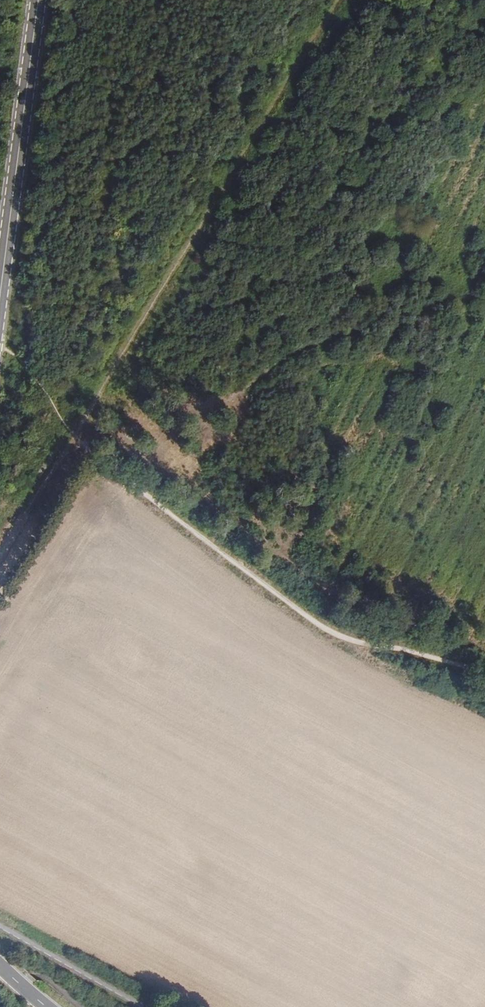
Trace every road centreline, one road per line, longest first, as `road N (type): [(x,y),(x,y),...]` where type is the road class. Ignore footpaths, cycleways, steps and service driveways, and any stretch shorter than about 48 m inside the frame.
road 1 (track): [(484,672),(346,639),(303,615),(74,434)]
road 2 (secondary): [(0,292),(39,0)]
road 3 (track): [(74,434),(0,559)]

